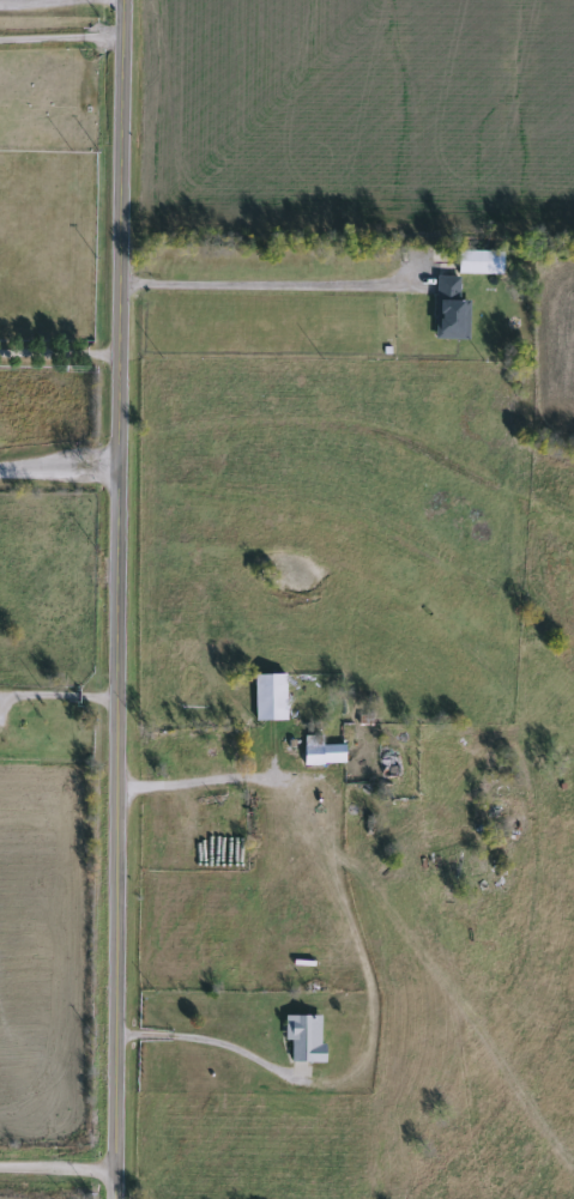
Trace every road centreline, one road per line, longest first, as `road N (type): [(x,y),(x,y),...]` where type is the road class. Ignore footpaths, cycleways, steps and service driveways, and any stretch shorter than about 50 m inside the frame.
road 1 (tertiary): [(111,1198),(122,0)]

